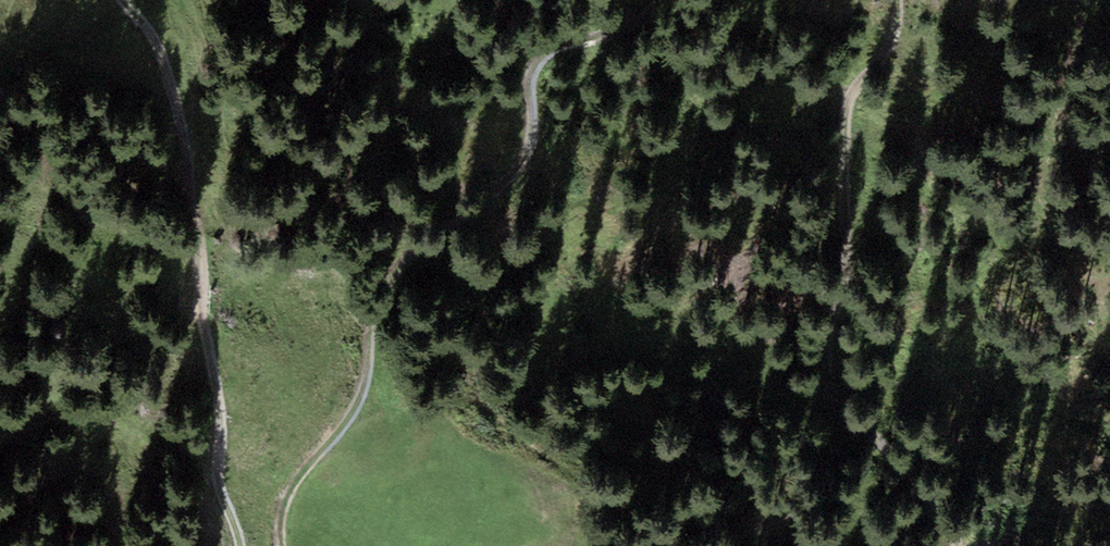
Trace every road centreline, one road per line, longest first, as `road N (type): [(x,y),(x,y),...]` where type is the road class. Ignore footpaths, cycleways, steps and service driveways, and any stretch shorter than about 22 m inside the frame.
road 1 (track): [(292,545),(306,486),(362,414),(387,311),(405,285),(540,154),(678,0)]
road 2 (track): [(867,0),(856,157),(865,325),(965,545)]
road 3 (track): [(122,0),(168,68),(197,210),(225,486),(245,545)]

